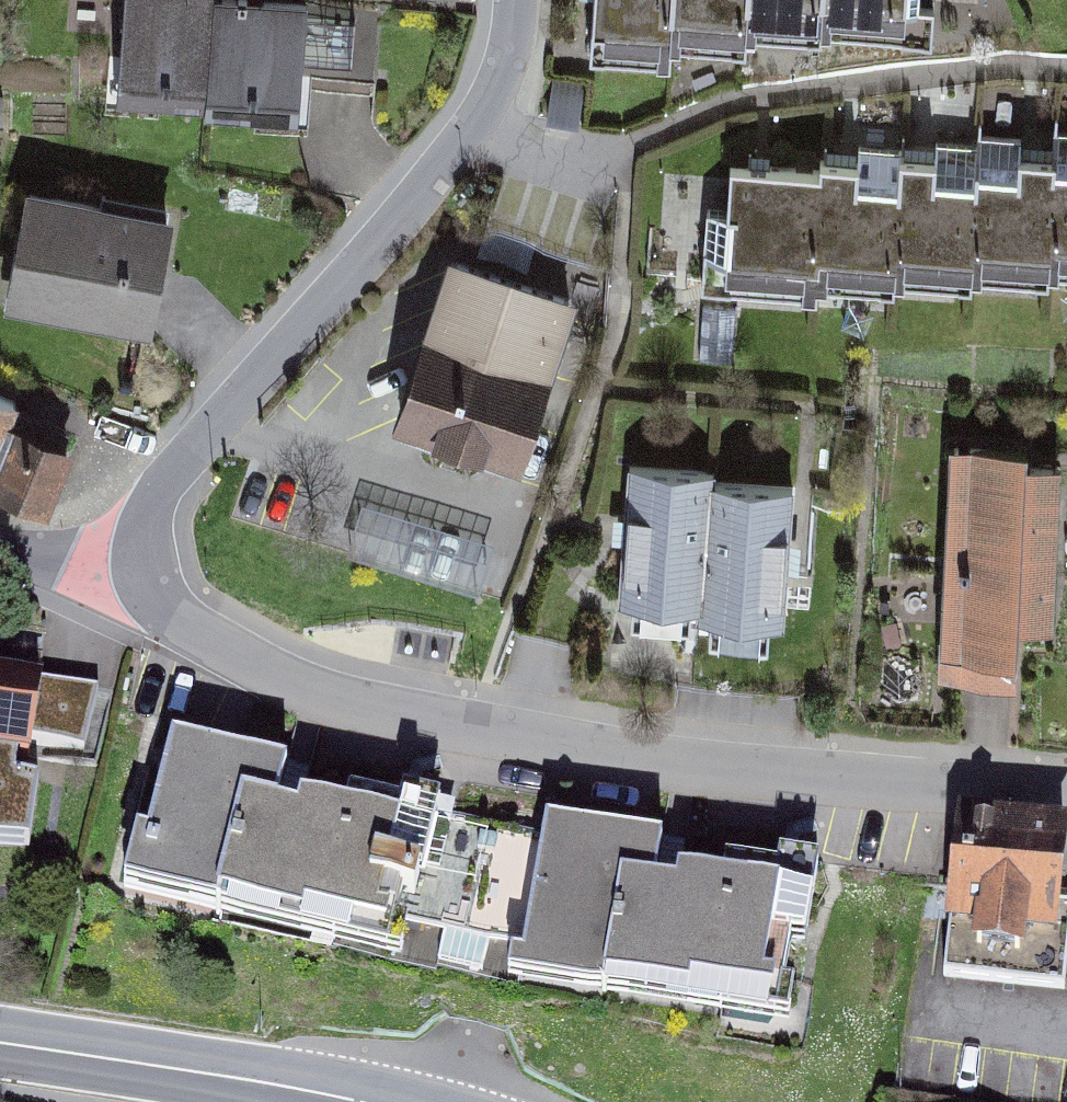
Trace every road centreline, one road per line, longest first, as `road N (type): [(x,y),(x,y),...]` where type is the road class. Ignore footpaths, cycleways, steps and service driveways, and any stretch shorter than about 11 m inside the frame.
road 1 (residential): [(1066,795),(531,742),(311,695),(186,630),(145,565)]
road 2 (residential): [(145,565),(161,479),(516,68),(503,0)]
road 3 (secondary): [(0,1039),(367,1101)]
road 4 (residential): [(145,565),(67,566),(0,539)]

